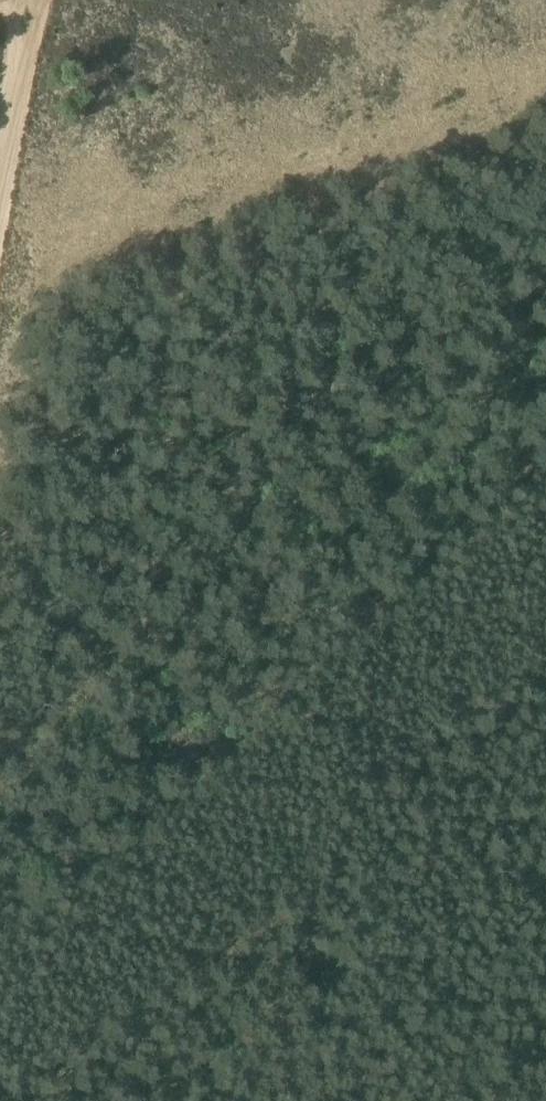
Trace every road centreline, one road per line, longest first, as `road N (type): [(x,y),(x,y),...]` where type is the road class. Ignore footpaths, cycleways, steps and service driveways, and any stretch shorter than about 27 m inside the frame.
road 1 (track): [(25,0),(0,151)]

